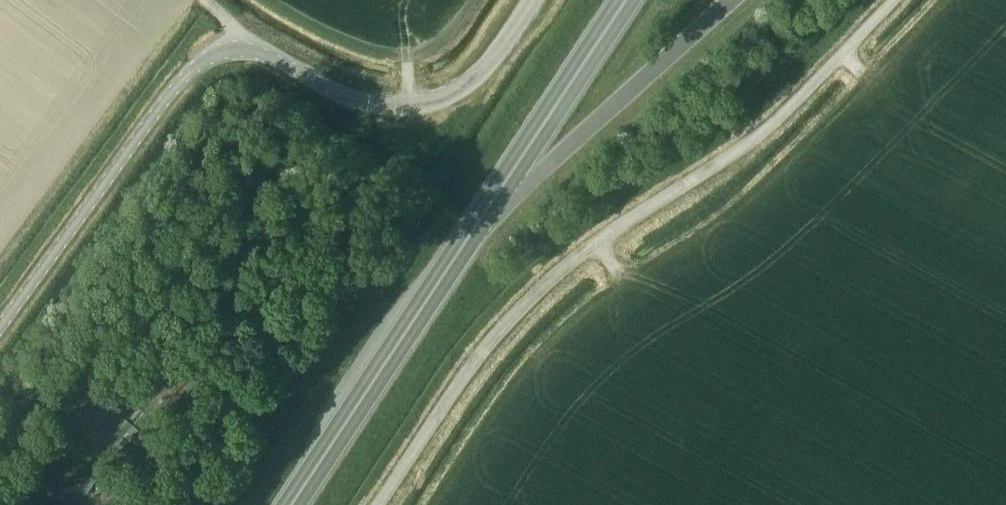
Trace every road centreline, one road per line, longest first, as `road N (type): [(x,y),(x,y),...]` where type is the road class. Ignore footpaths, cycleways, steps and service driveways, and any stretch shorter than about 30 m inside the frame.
road 1 (unclassified): [(379,504),(473,363),(565,266),(760,135),(895,0)]
road 2 (unclassified): [(0,328),(182,77),(203,60),(243,49),(379,105),(444,98),(485,66),(531,0)]
road 3 (trunk): [(290,504),(500,187)]
road 4 (trunk): [(500,187),(628,0)]
road 5 (trunk): [(500,187),(545,165),(624,100)]

